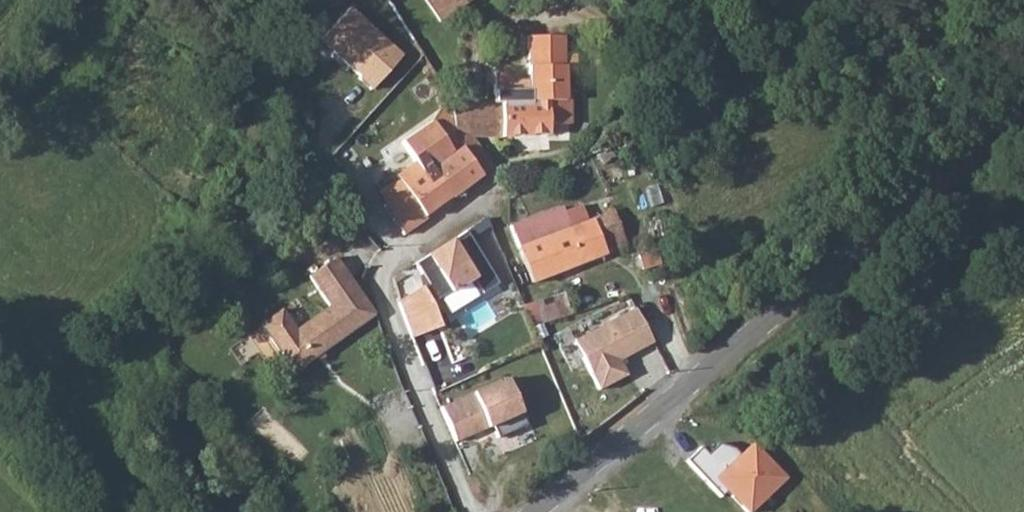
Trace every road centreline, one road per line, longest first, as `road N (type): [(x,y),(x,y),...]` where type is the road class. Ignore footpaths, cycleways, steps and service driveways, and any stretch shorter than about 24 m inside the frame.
road 1 (unclassified): [(1023,108),(533,511)]

